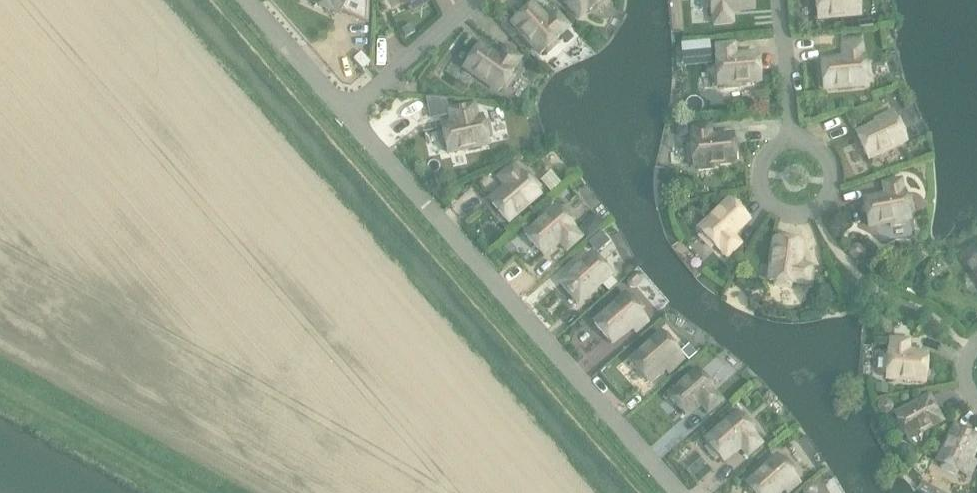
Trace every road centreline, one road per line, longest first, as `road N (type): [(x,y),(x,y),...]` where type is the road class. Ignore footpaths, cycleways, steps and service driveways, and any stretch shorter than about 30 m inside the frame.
road 1 (residential): [(678,492),(347,114)]
road 2 (residential): [(347,114),(477,0)]
road 3 (residential): [(790,144),(763,162),(758,184),(767,205),(786,216),(811,213),(825,199),(830,177)]
road 4 (residential): [(347,114),(248,0)]
road 5 (residential): [(790,144),(778,0)]

